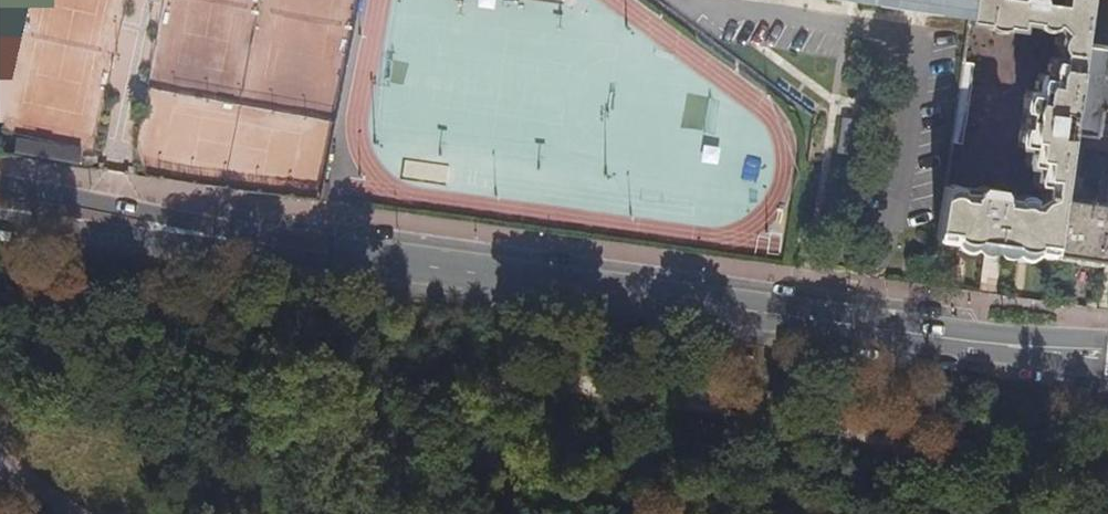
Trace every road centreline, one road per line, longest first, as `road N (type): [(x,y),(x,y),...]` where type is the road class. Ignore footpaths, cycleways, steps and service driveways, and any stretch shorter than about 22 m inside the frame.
road 1 (track): [(1107,485),(513,377),(448,389),(349,451),(149,316),(0,289)]
road 2 (tertiary): [(1107,357),(0,205)]

